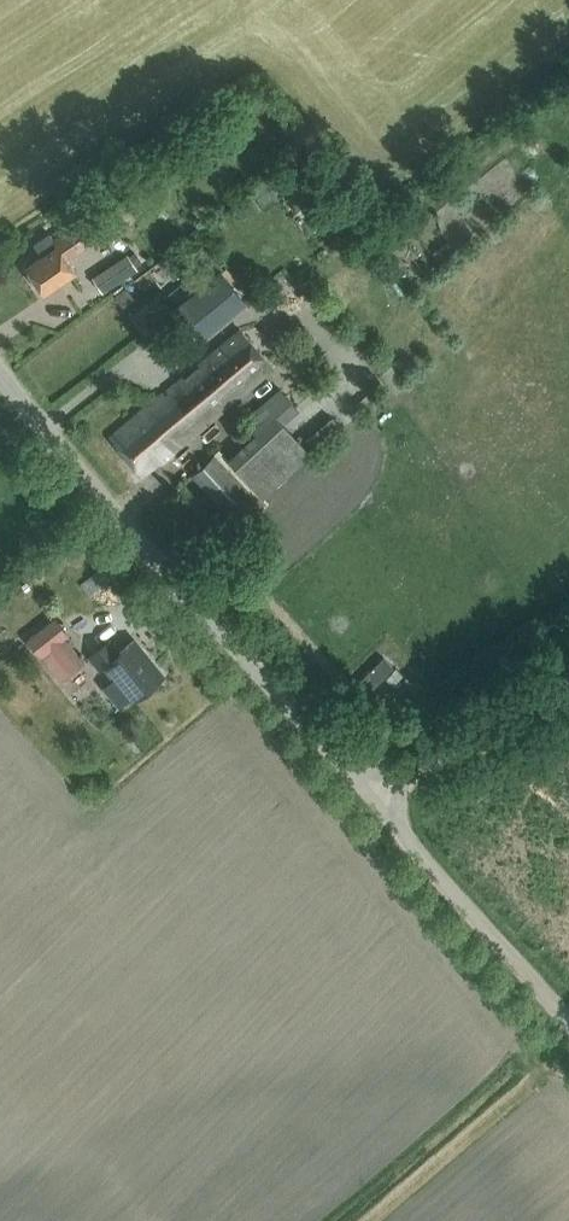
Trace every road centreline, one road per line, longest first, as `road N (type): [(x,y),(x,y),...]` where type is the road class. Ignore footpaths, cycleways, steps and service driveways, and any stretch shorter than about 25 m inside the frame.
road 1 (unclassified): [(0,373),(96,491),(370,792)]
road 2 (unclassified): [(568,1022),(370,792)]
road 3 (unclassified): [(370,792),(568,671)]

